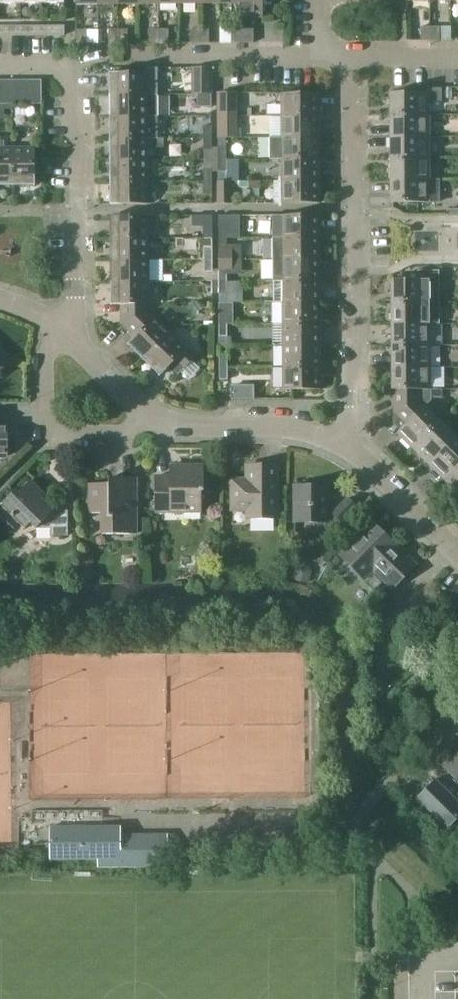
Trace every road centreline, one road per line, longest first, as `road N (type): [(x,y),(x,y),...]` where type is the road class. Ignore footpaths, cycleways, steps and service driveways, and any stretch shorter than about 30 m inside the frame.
road 1 (residential): [(347,444),(347,395),(358,369),(347,58)]
road 2 (residential): [(347,444),(274,425),(150,419),(76,334)]
road 3 (residential): [(76,334),(73,61)]
road 4 (residential): [(321,58),(98,54),(73,61)]
road 5 (residential): [(457,546),(347,444)]

